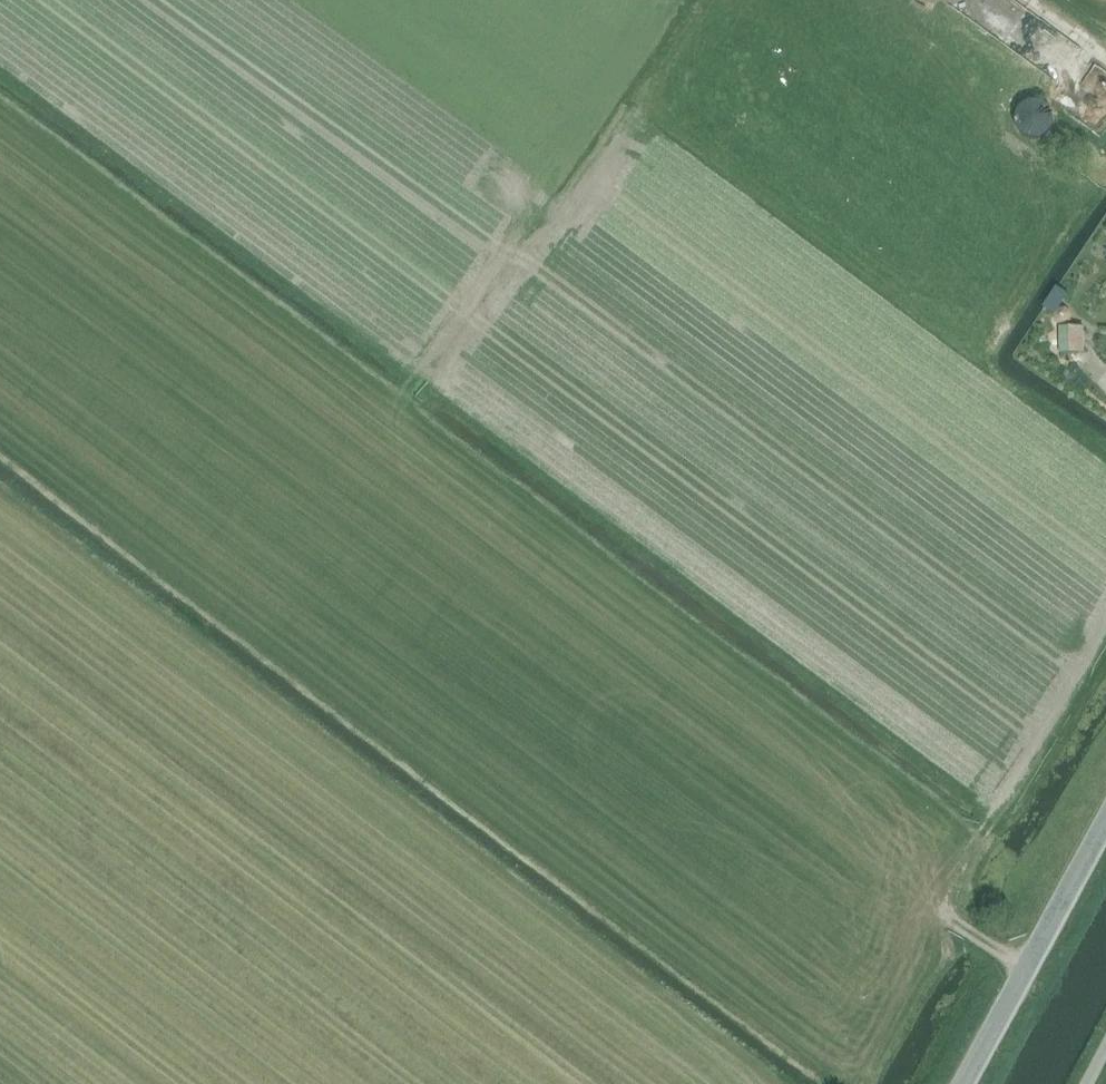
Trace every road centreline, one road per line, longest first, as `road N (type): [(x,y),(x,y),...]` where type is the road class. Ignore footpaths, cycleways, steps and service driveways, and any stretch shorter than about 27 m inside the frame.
road 1 (tertiary): [(967,1083),(1105,825)]

